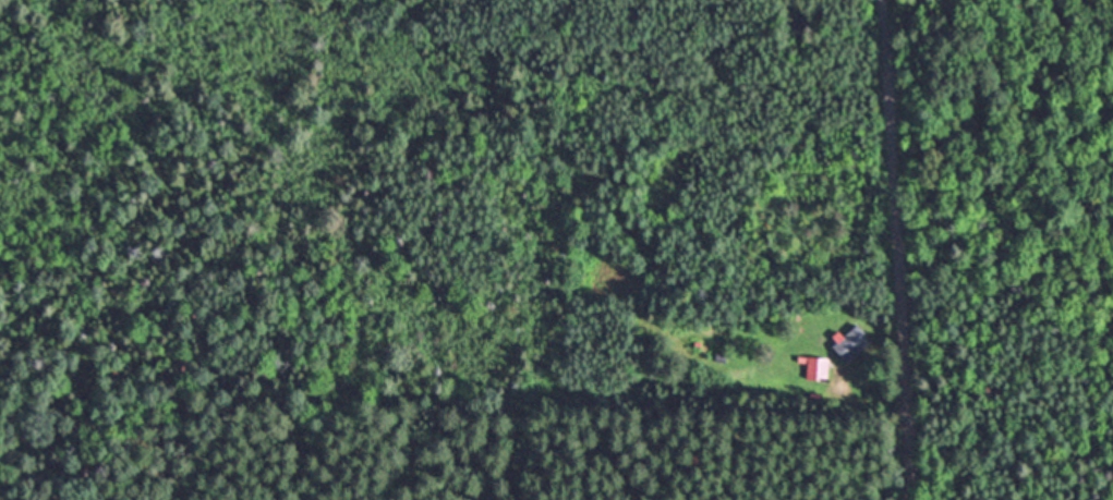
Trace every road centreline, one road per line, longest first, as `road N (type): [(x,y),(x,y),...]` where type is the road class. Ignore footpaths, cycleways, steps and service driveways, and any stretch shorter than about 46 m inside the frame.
road 1 (residential): [(904,499),(880,0)]

